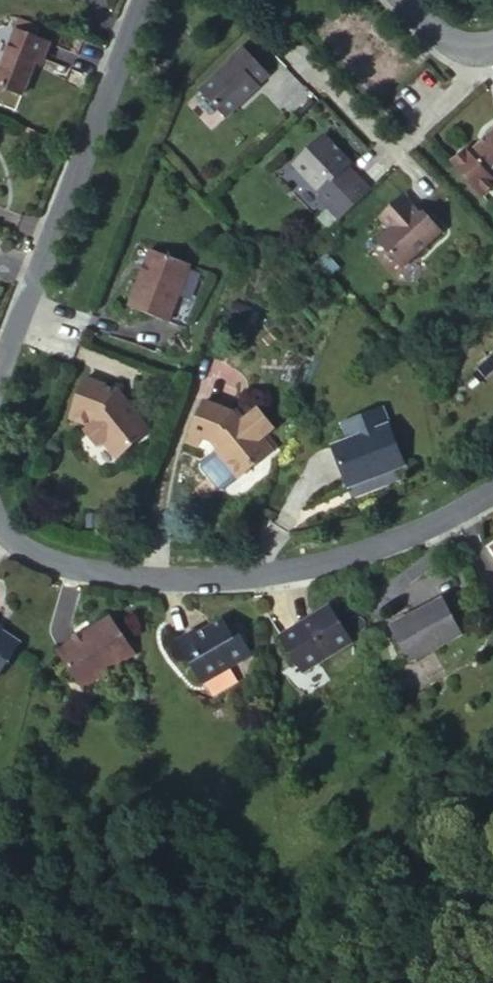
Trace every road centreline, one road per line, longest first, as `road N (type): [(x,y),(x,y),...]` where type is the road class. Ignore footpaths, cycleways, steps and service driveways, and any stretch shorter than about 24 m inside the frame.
road 1 (residential): [(0,525),(24,546),(83,565),(240,572),(307,566),(413,533),(492,485)]
road 2 (residential): [(143,0),(0,358)]

